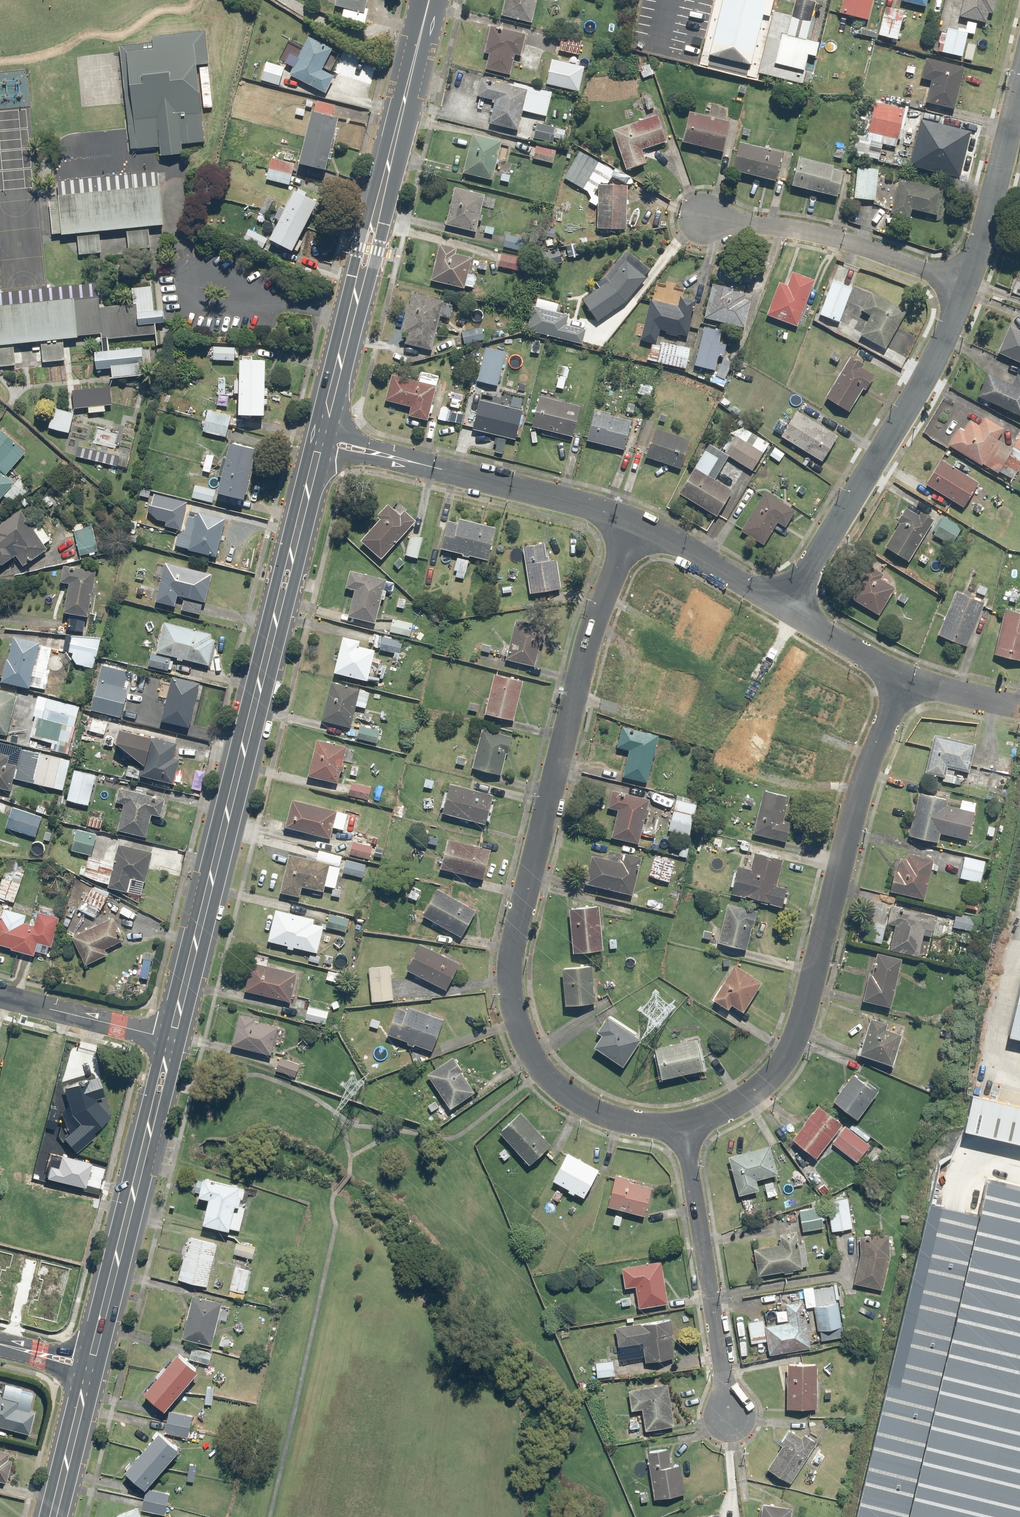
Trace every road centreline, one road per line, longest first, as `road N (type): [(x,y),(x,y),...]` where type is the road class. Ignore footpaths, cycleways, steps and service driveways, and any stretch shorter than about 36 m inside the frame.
road 1 (residential): [(632,522),(592,627),(526,893),(516,982),(522,1018),(559,1089),(598,1115),(680,1132)]
road 2 (secondary): [(323,449),(172,1038)]
road 3 (residential): [(680,1132),(755,1092),(789,1050),(871,760),(906,675)]
road 4 (secondary): [(434,0),(329,428)]
road 5 (residential): [(789,607),(965,286)]
road 6 (secondary): [(172,1038),(91,1359)]
road 7 (residential): [(680,1132),(728,1417)]
road 8 (residential): [(708,218),(818,235),(965,286)]
road 9 (residential): [(423,464),(632,522)]
road 10 (residential): [(965,286),(1019,80)]
road 11 (residential): [(632,522),(789,607)]
road 12 (residential): [(0,996),(172,1038)]
road 13 (secondary): [(87,1375),(52,1516)]
road 14 (residential): [(789,607),(906,675)]

